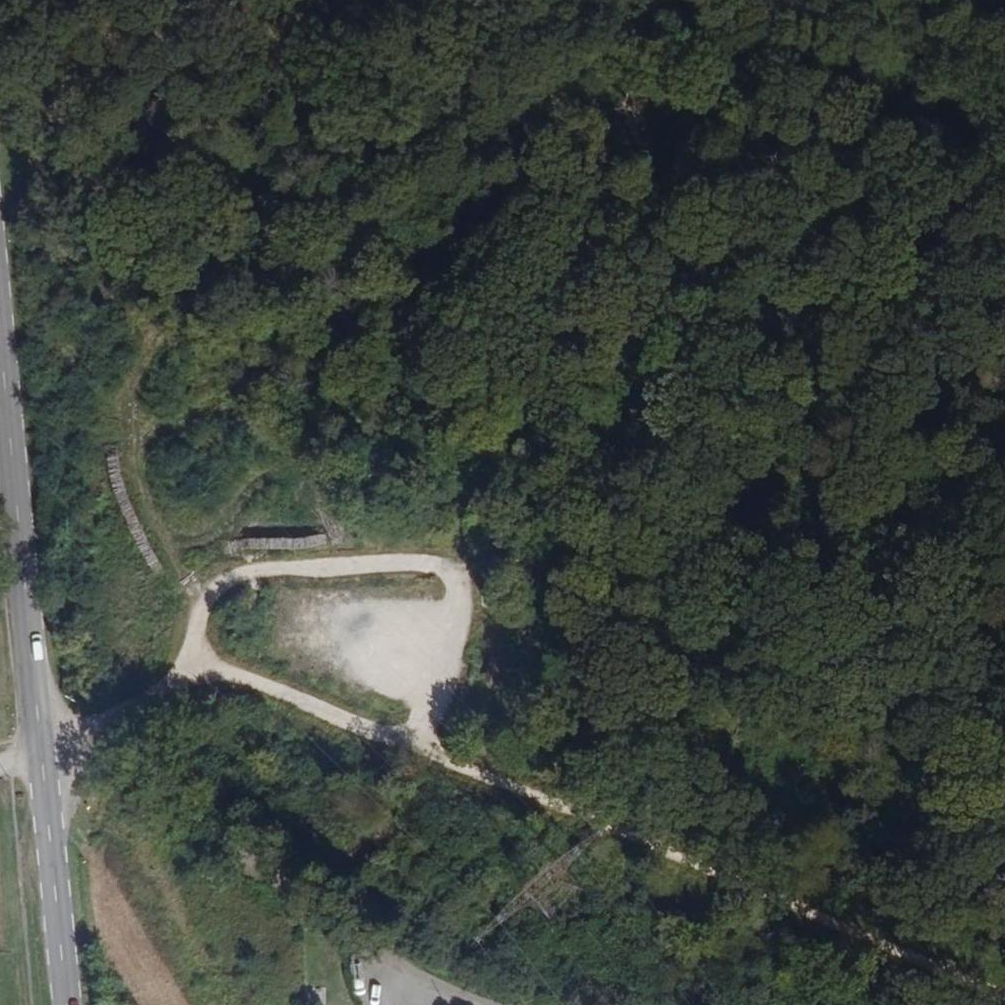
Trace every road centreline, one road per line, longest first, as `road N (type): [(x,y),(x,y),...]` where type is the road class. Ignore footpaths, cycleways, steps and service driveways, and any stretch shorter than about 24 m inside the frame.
road 1 (track): [(203,595),(154,535),(129,466),(136,406),(190,316),(305,185),(436,0)]
road 2 (tertiary): [(0,316),(70,1004)]
road 3 (track): [(1004,992),(410,741)]
road 4 (track): [(435,562),(1004,544)]

